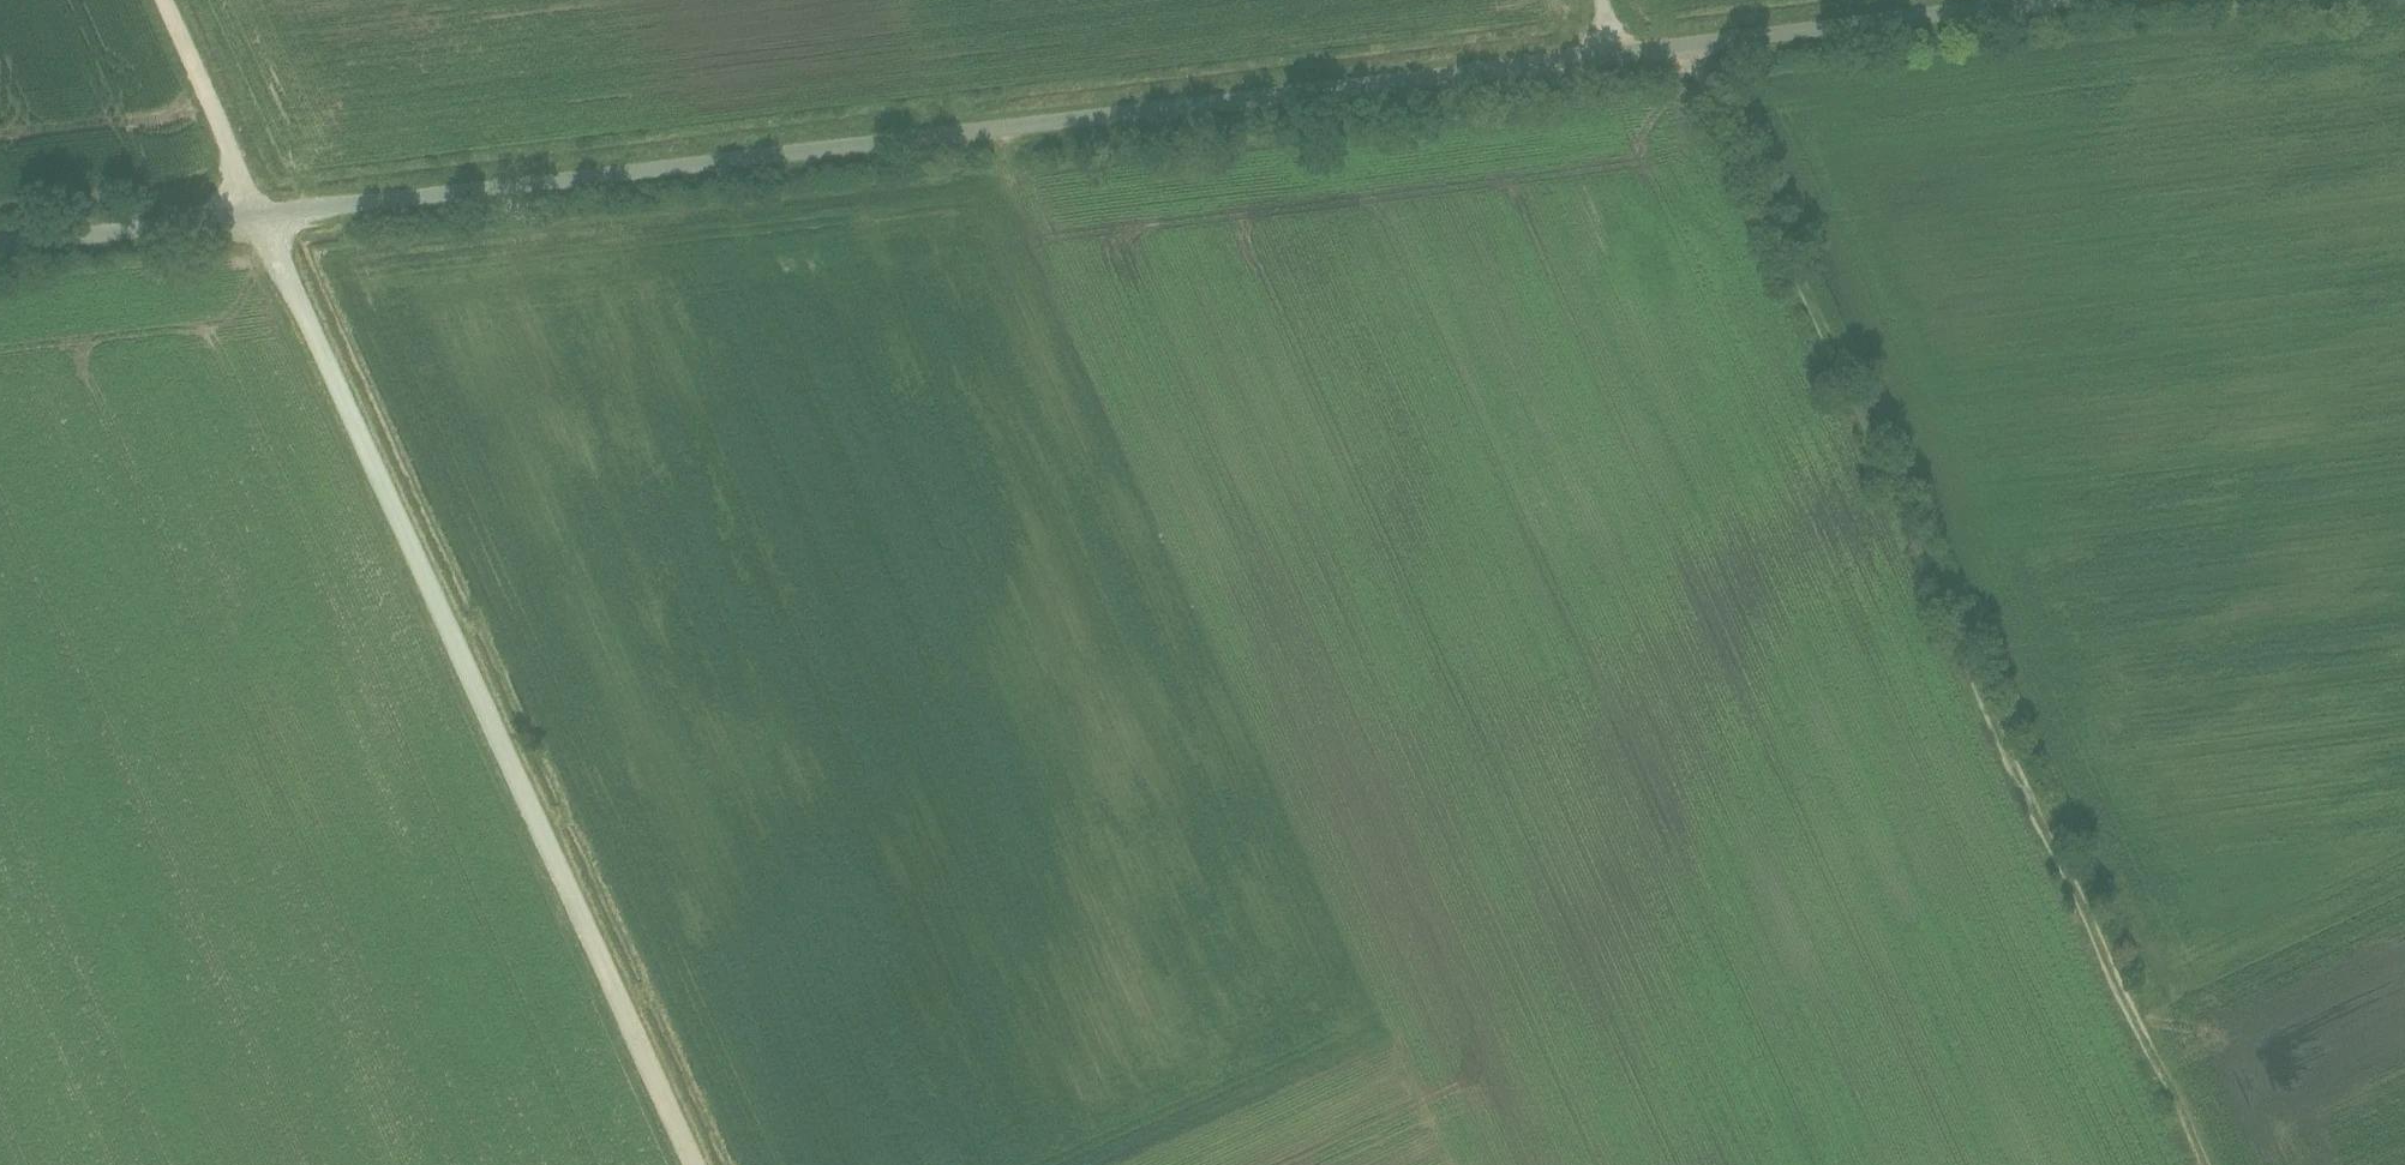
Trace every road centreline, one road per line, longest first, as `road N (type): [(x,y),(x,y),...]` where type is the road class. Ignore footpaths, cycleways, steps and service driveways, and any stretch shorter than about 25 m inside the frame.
road 1 (unclassified): [(2016,0),(0,245)]
road 2 (track): [(168,0),(237,153),(253,216),(692,1164)]

